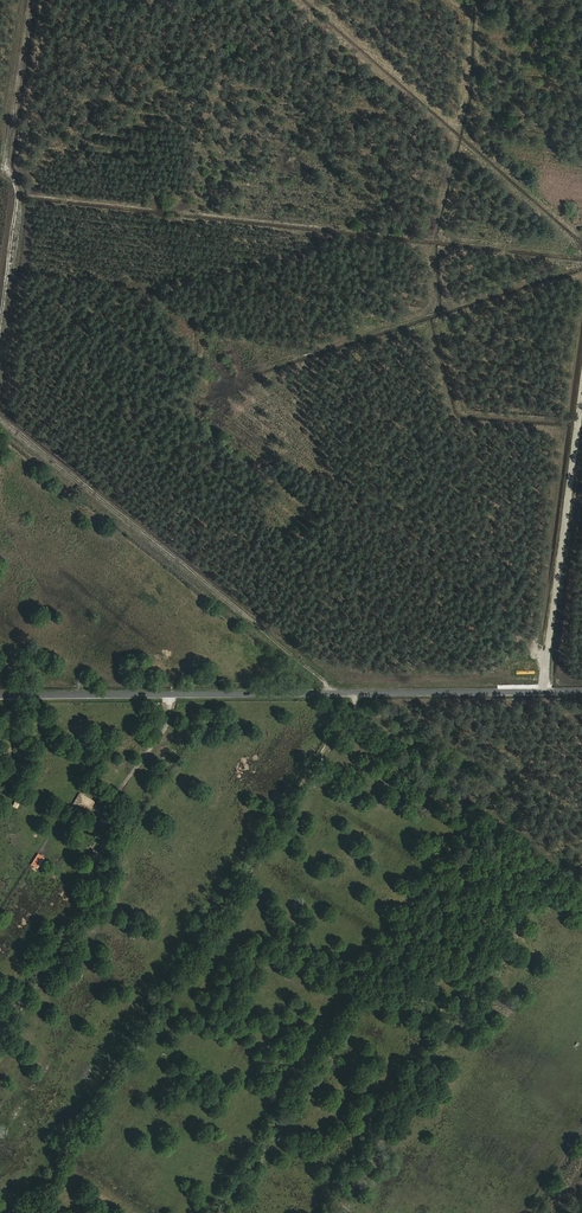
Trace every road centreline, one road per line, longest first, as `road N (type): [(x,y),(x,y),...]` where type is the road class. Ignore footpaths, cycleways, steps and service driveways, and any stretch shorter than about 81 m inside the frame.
road 1 (tertiary): [(0,698),(581,692)]
road 2 (track): [(342,694),(0,423)]
road 3 (track): [(542,692),(581,410)]
road 4 (track): [(6,169),(29,0)]

